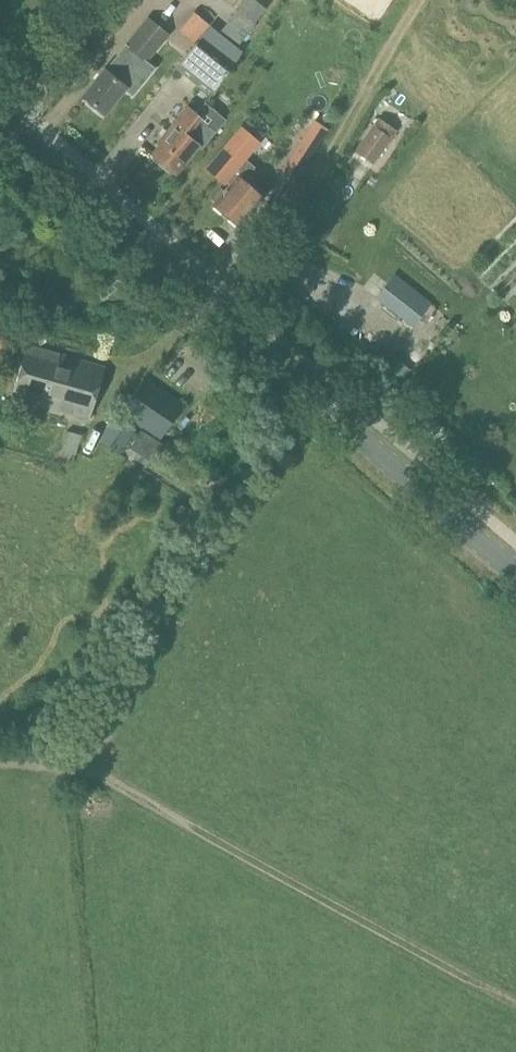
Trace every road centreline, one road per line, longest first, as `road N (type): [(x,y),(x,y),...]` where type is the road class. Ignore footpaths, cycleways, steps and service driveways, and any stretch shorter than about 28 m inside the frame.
road 1 (tertiary): [(515,570),(0,100)]

